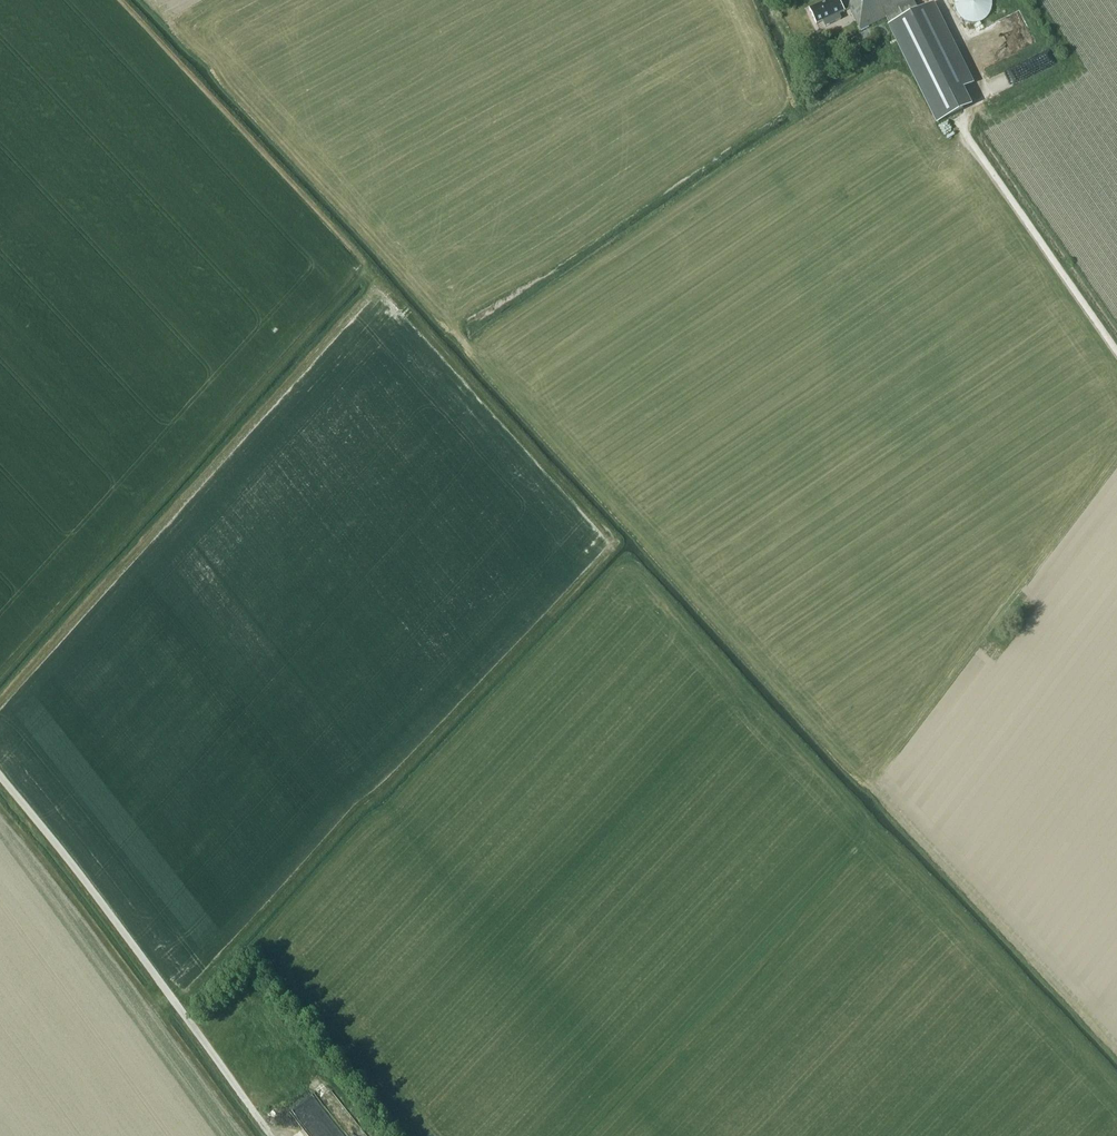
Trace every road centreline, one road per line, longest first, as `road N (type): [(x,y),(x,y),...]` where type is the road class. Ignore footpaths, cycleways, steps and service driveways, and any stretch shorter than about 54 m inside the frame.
road 1 (track): [(962,117),(968,138),(1116,351)]

